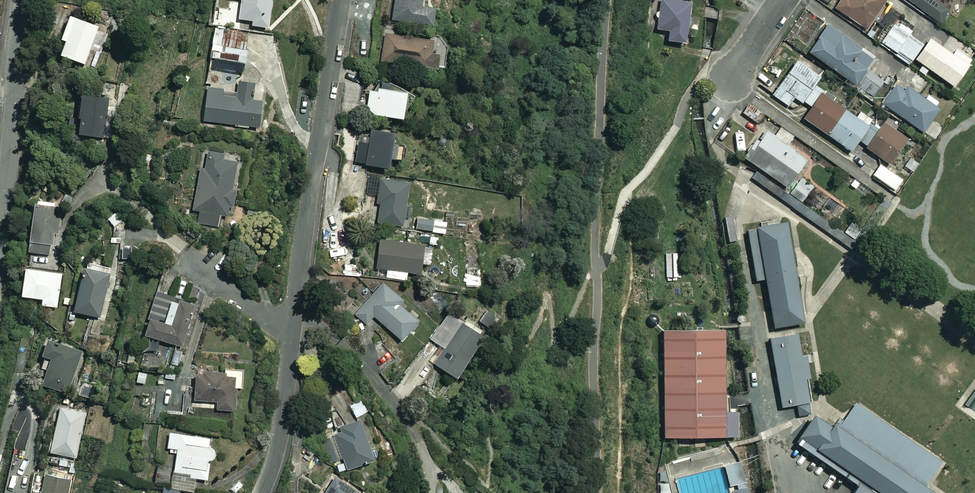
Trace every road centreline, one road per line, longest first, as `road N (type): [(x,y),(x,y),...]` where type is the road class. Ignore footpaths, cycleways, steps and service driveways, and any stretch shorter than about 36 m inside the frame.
road 1 (residential): [(341,0),(281,435),(262,492)]
road 2 (residential): [(23,0),(0,232)]

